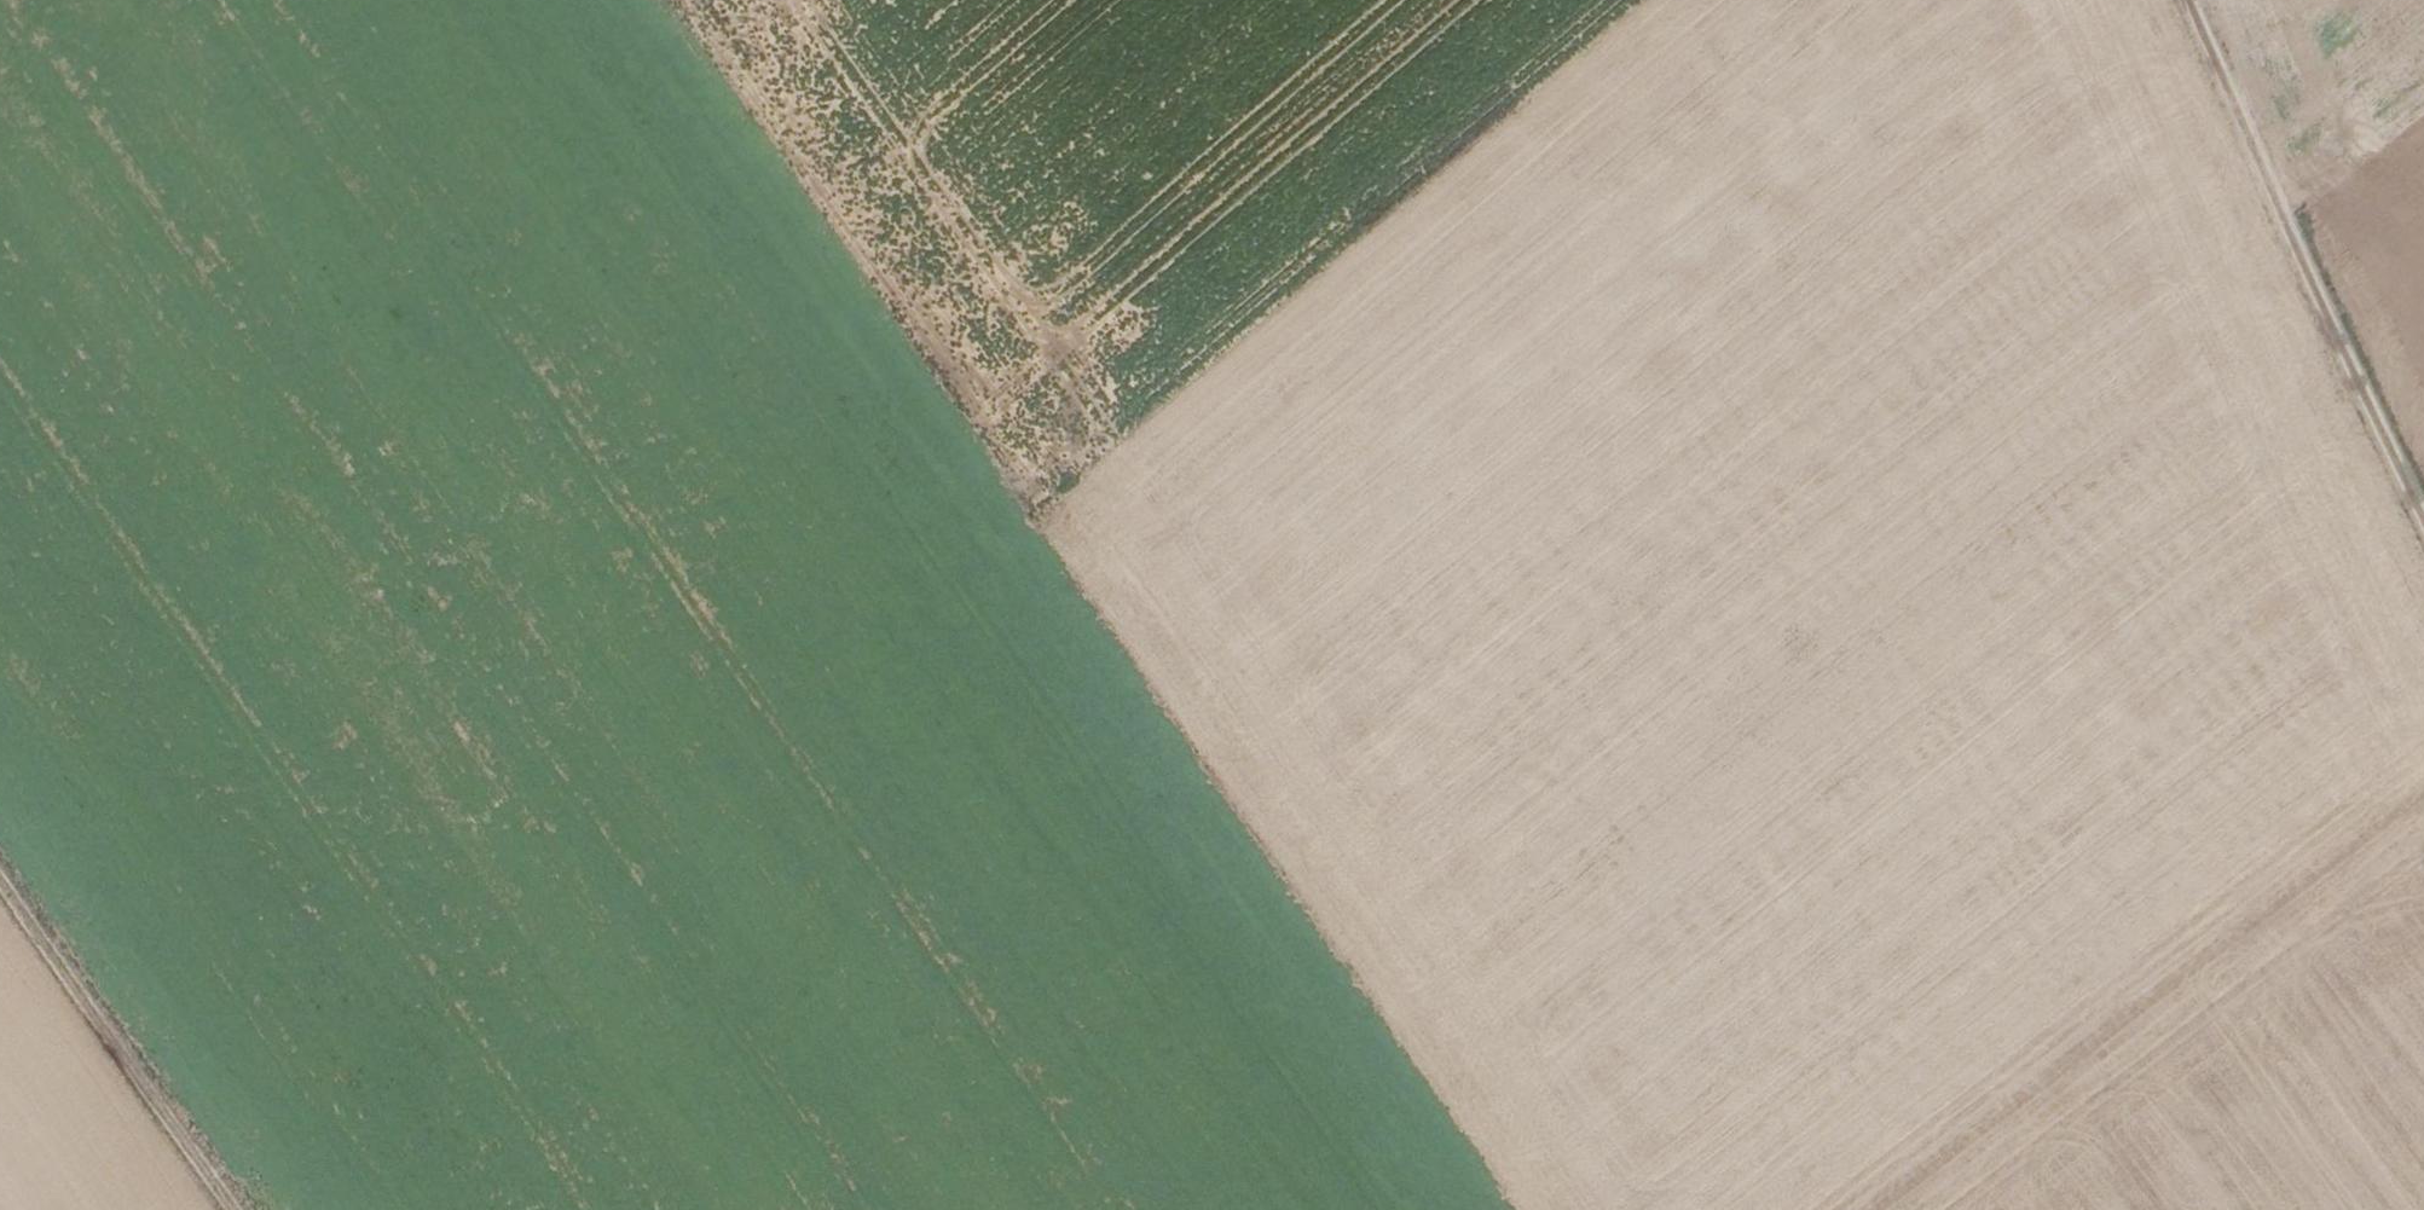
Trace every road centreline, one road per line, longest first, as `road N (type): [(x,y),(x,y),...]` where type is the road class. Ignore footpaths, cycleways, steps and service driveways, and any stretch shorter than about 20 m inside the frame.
road 1 (track): [(2195,0),(2423,523)]
road 2 (track): [(0,868),(239,1209)]

